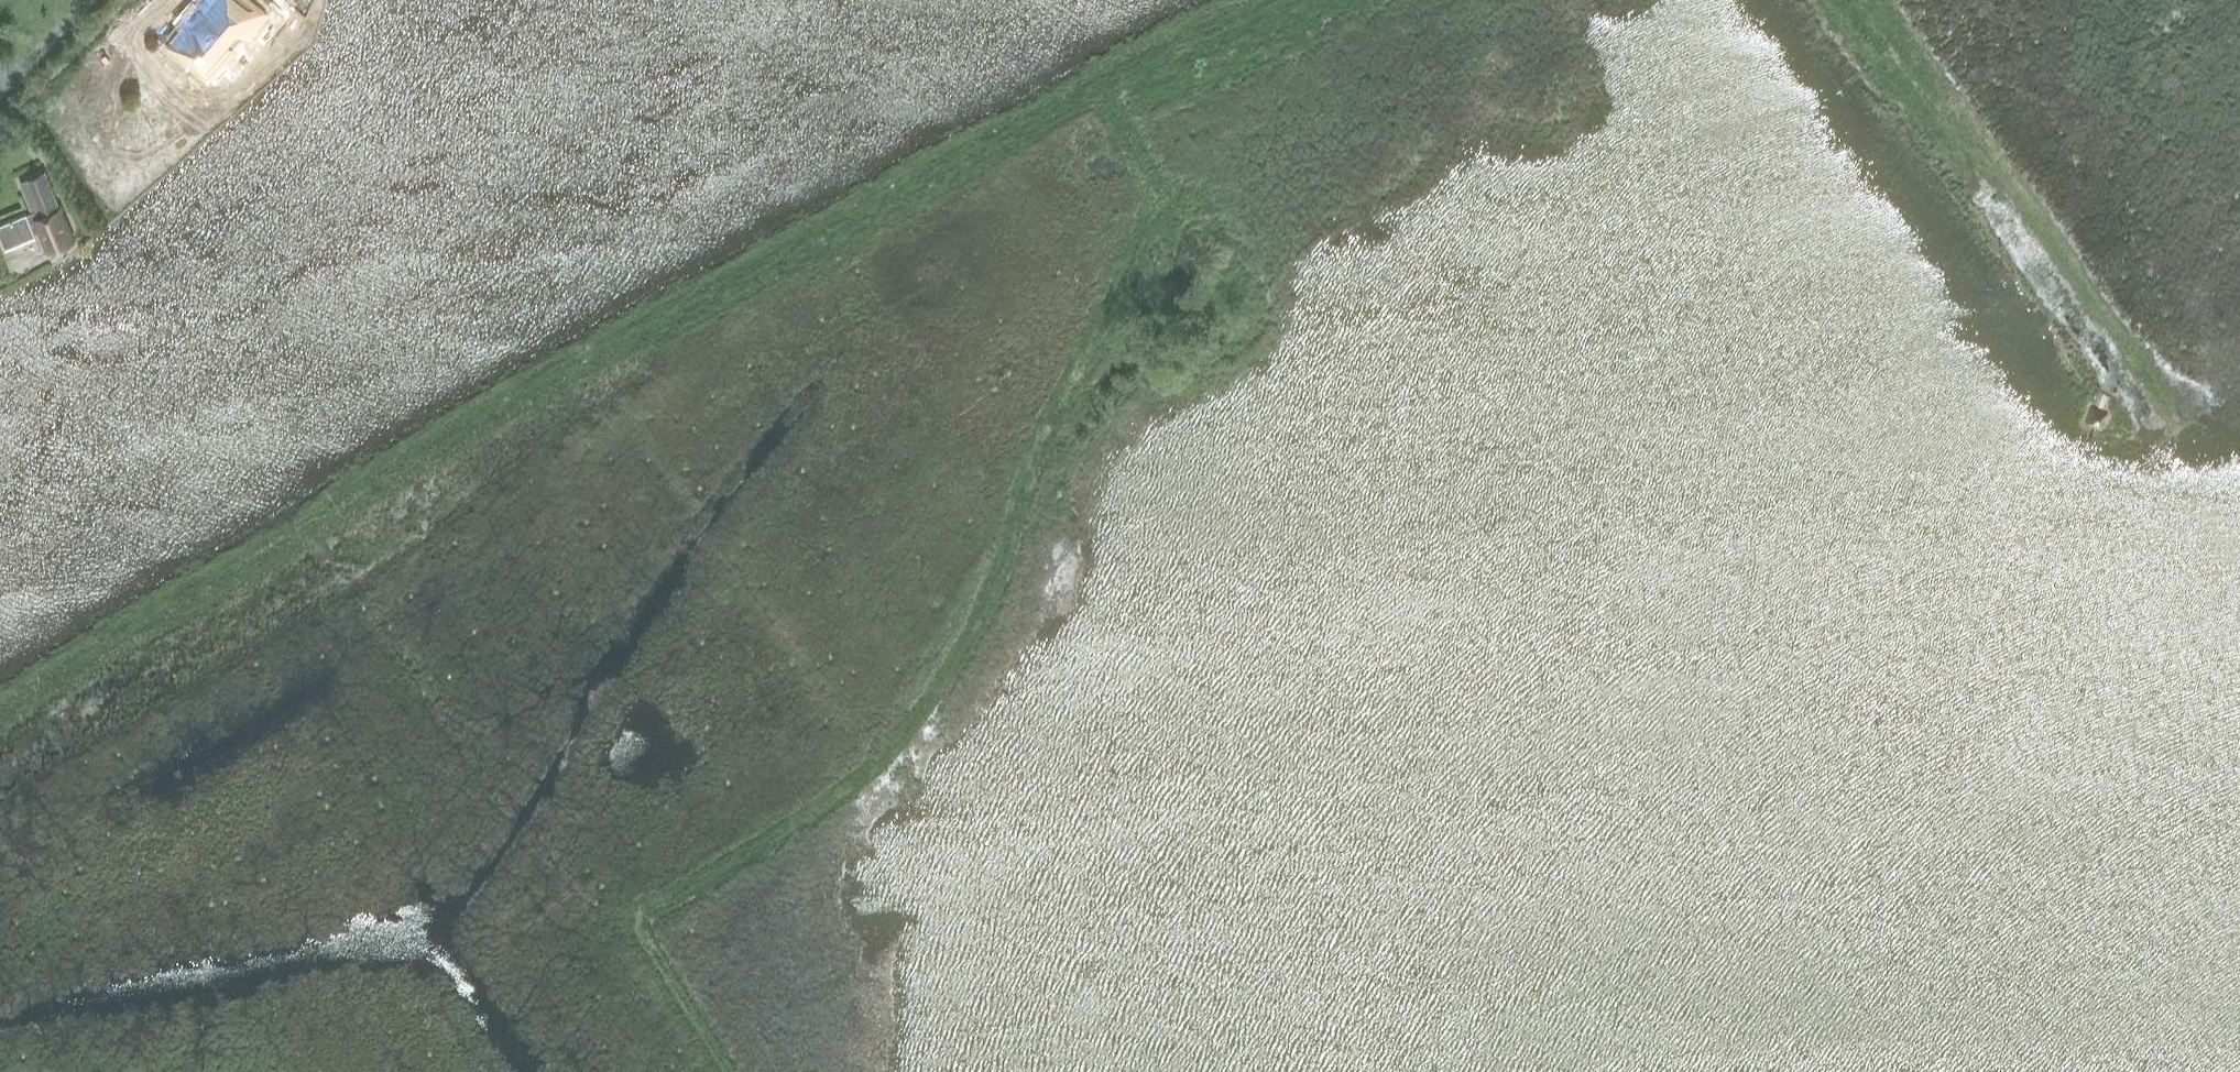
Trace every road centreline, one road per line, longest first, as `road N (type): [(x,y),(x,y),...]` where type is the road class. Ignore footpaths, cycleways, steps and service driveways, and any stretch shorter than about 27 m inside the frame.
road 1 (unclassified): [(46,140),(166,0)]

